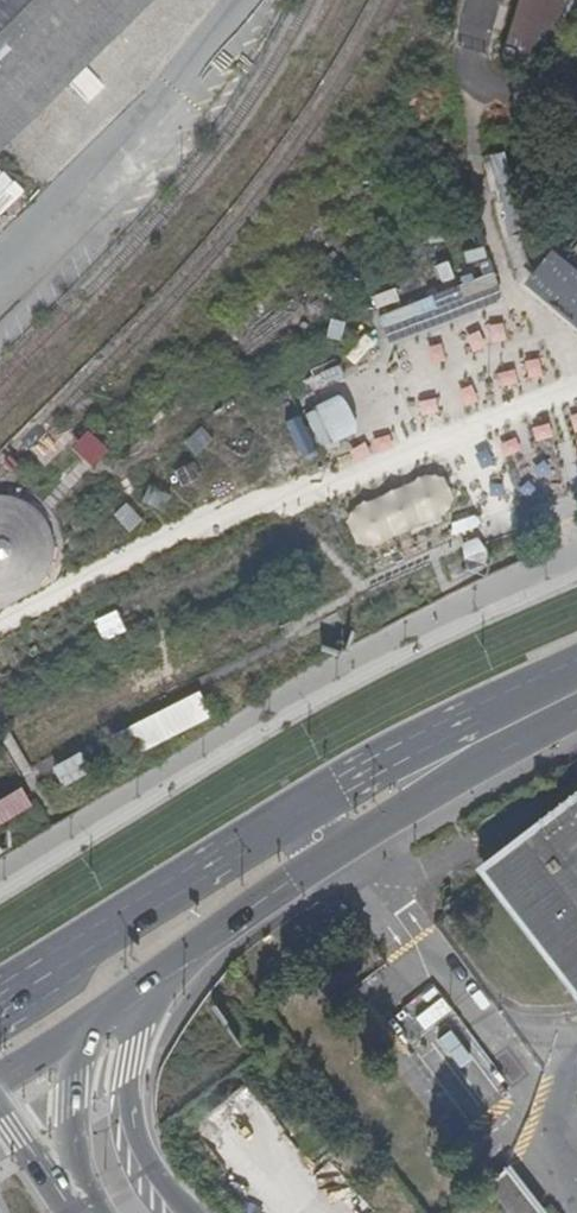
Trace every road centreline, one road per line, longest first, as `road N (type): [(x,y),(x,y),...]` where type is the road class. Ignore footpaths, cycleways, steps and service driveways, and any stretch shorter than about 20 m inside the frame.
road 1 (primary): [(576,660),(313,796),(0,993)]
road 2 (primary): [(158,975),(387,819),(576,711)]
road 3 (trunk): [(189,1212),(148,1157),(133,1106),(133,1060),(158,975)]
road 4 (track): [(482,0),(472,75),(491,95),(576,107)]
road 5 (secondary): [(70,1185),(70,1037)]

